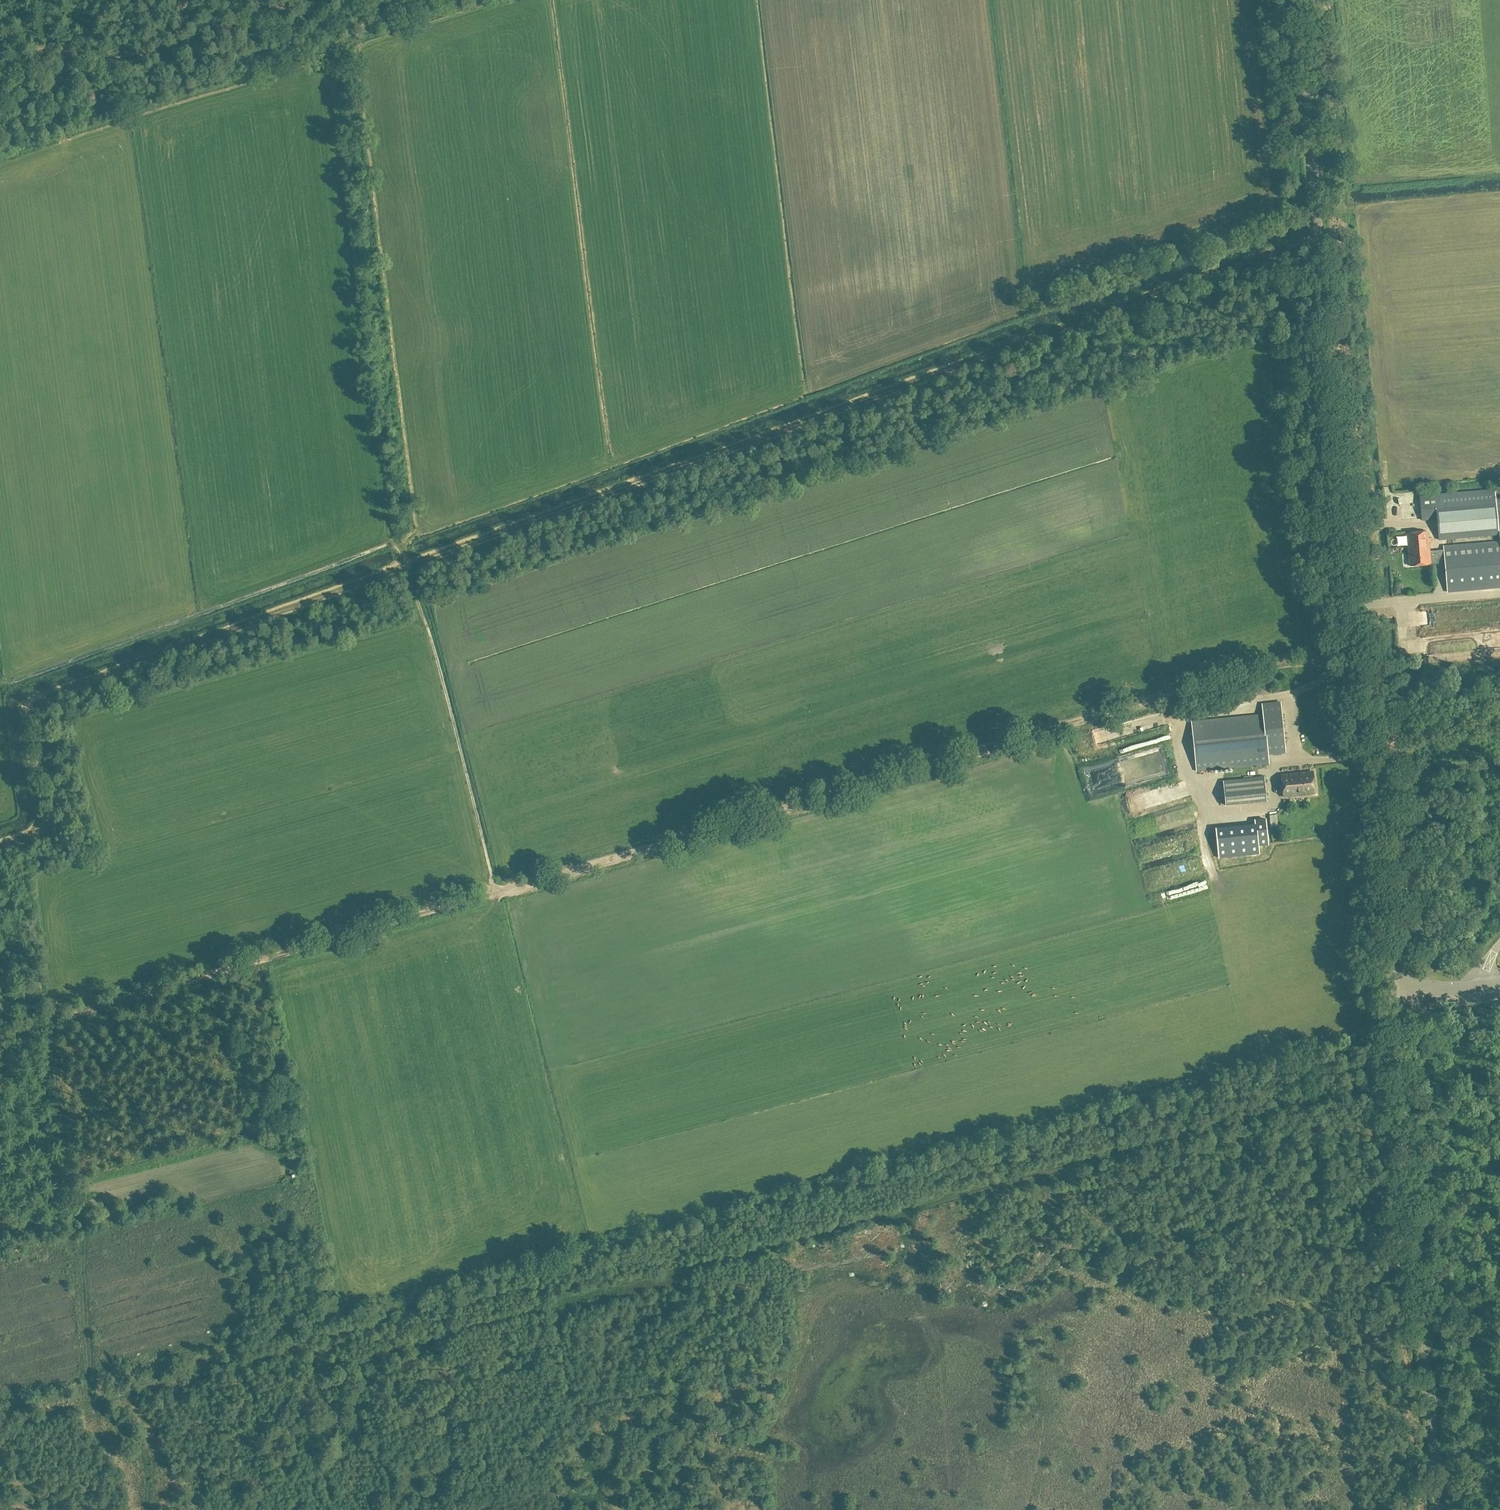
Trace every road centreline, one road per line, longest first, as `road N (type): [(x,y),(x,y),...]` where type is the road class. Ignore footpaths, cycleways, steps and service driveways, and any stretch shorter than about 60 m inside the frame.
road 1 (unclassified): [(1439,1509),(1298,0)]
road 2 (track): [(1339,678),(1298,664),(1132,707),(0,1036)]
road 3 (track): [(406,559),(1319,231)]
road 4 (track): [(406,559),(23,701),(39,825),(0,847)]
road 5 (track): [(386,540),(404,555),(429,626),(497,893)]
road 6 (track): [(300,0),(141,57),(0,58)]

